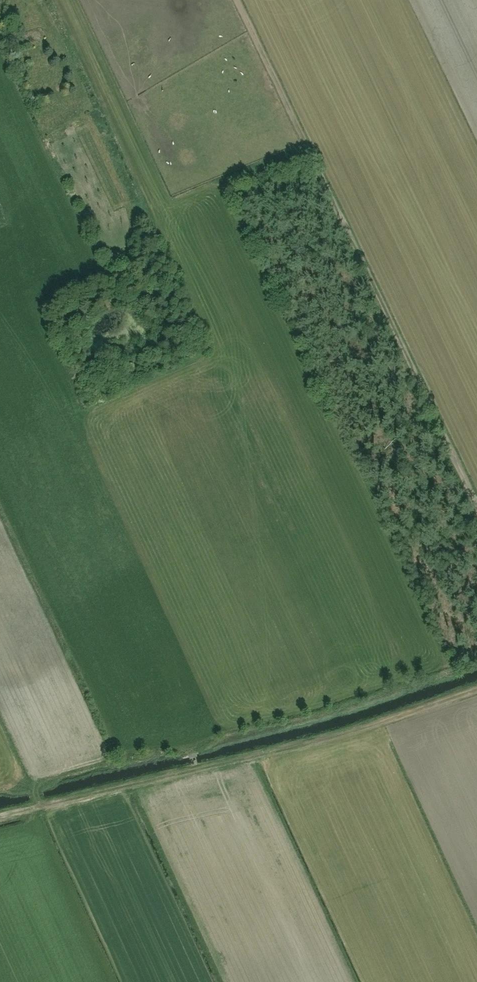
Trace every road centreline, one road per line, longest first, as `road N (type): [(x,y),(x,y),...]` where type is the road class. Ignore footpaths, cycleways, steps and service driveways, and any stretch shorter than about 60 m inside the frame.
road 1 (track): [(237,0),(476,506)]
road 2 (track): [(0,818),(342,734),(476,688)]

